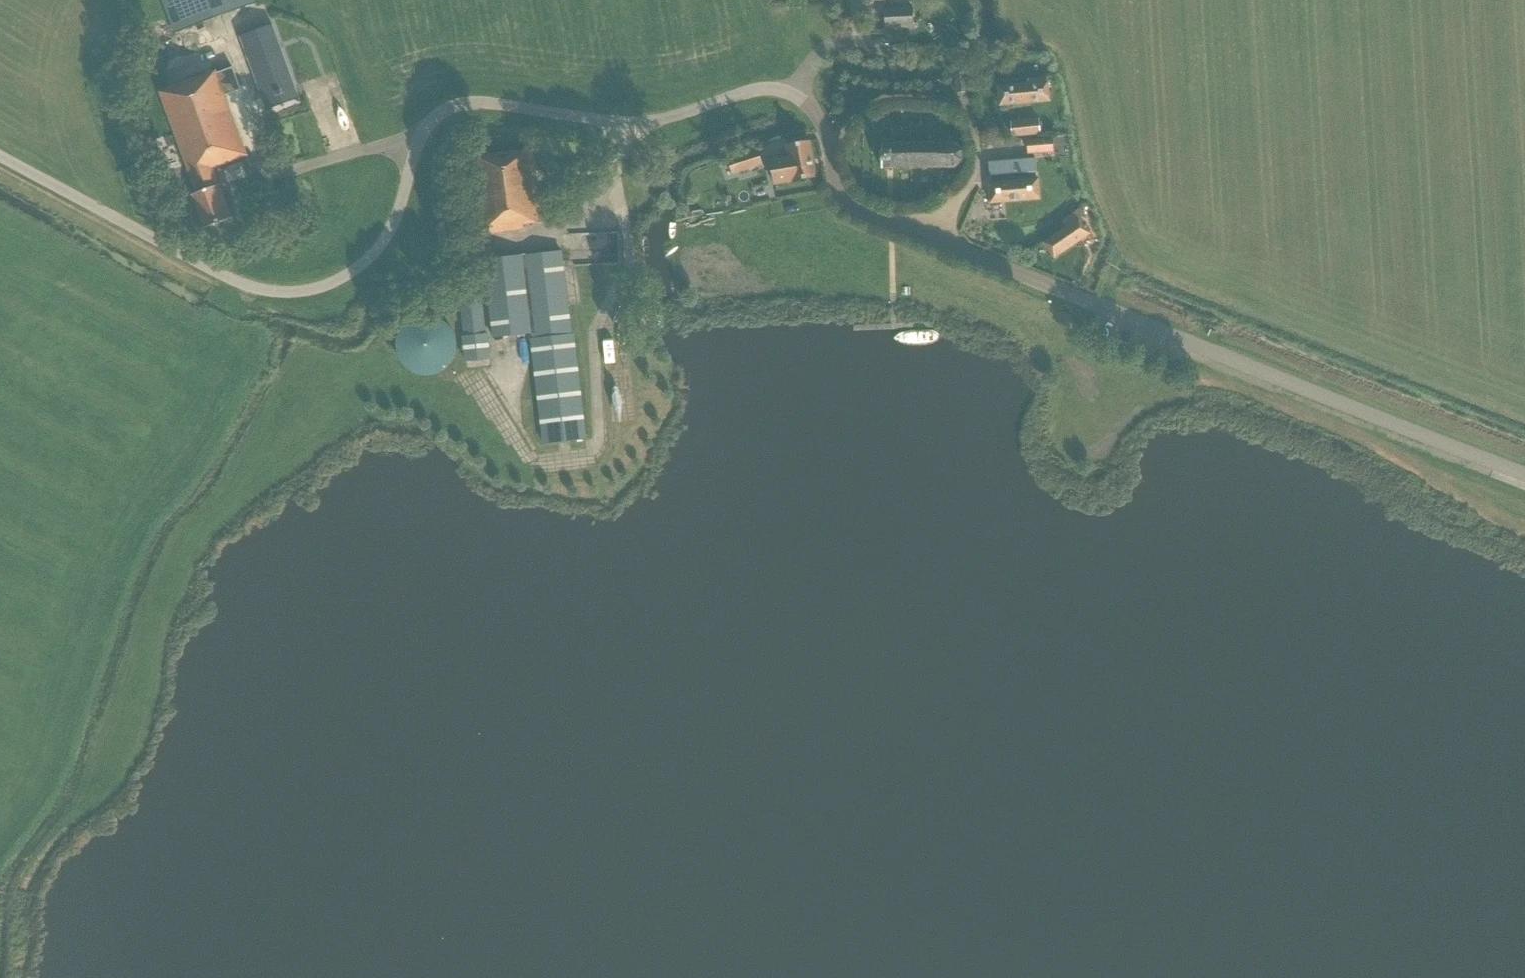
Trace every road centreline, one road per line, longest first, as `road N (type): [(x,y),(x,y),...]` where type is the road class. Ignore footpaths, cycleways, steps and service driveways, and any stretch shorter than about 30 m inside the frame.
road 1 (unclassified): [(828,148),(807,101),(774,87),(621,122),(465,102),(425,130),(394,222),(375,250),(327,284),(288,291),(227,277),(0,155)]
road 2 (unclassified): [(1524,473),(929,238)]
road 3 (unclassified): [(929,238),(843,199),(828,148)]

